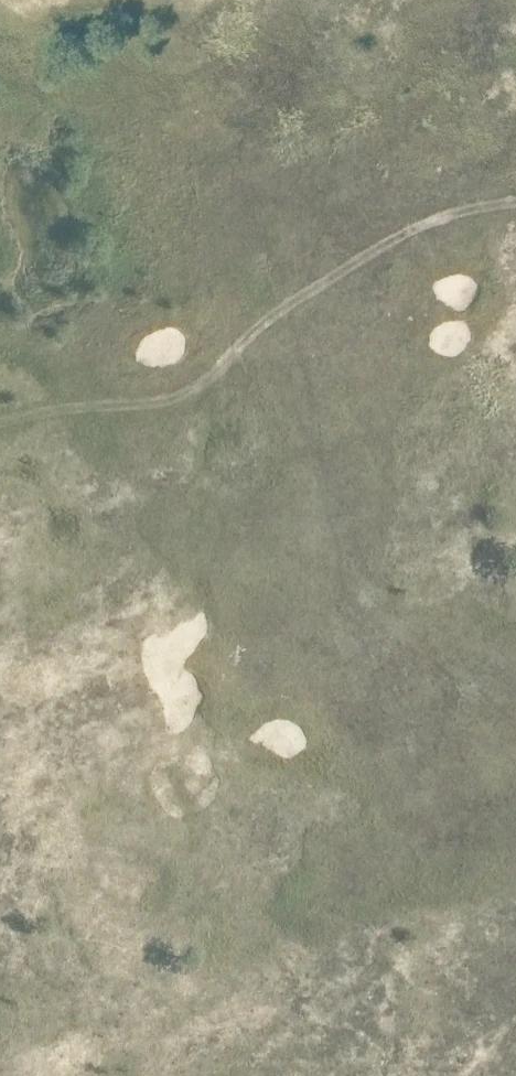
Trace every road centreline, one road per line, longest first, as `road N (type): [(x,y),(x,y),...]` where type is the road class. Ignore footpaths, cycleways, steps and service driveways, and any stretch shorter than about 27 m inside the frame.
road 1 (track): [(0,425),(188,381),(307,282),(473,208),(515,203)]

